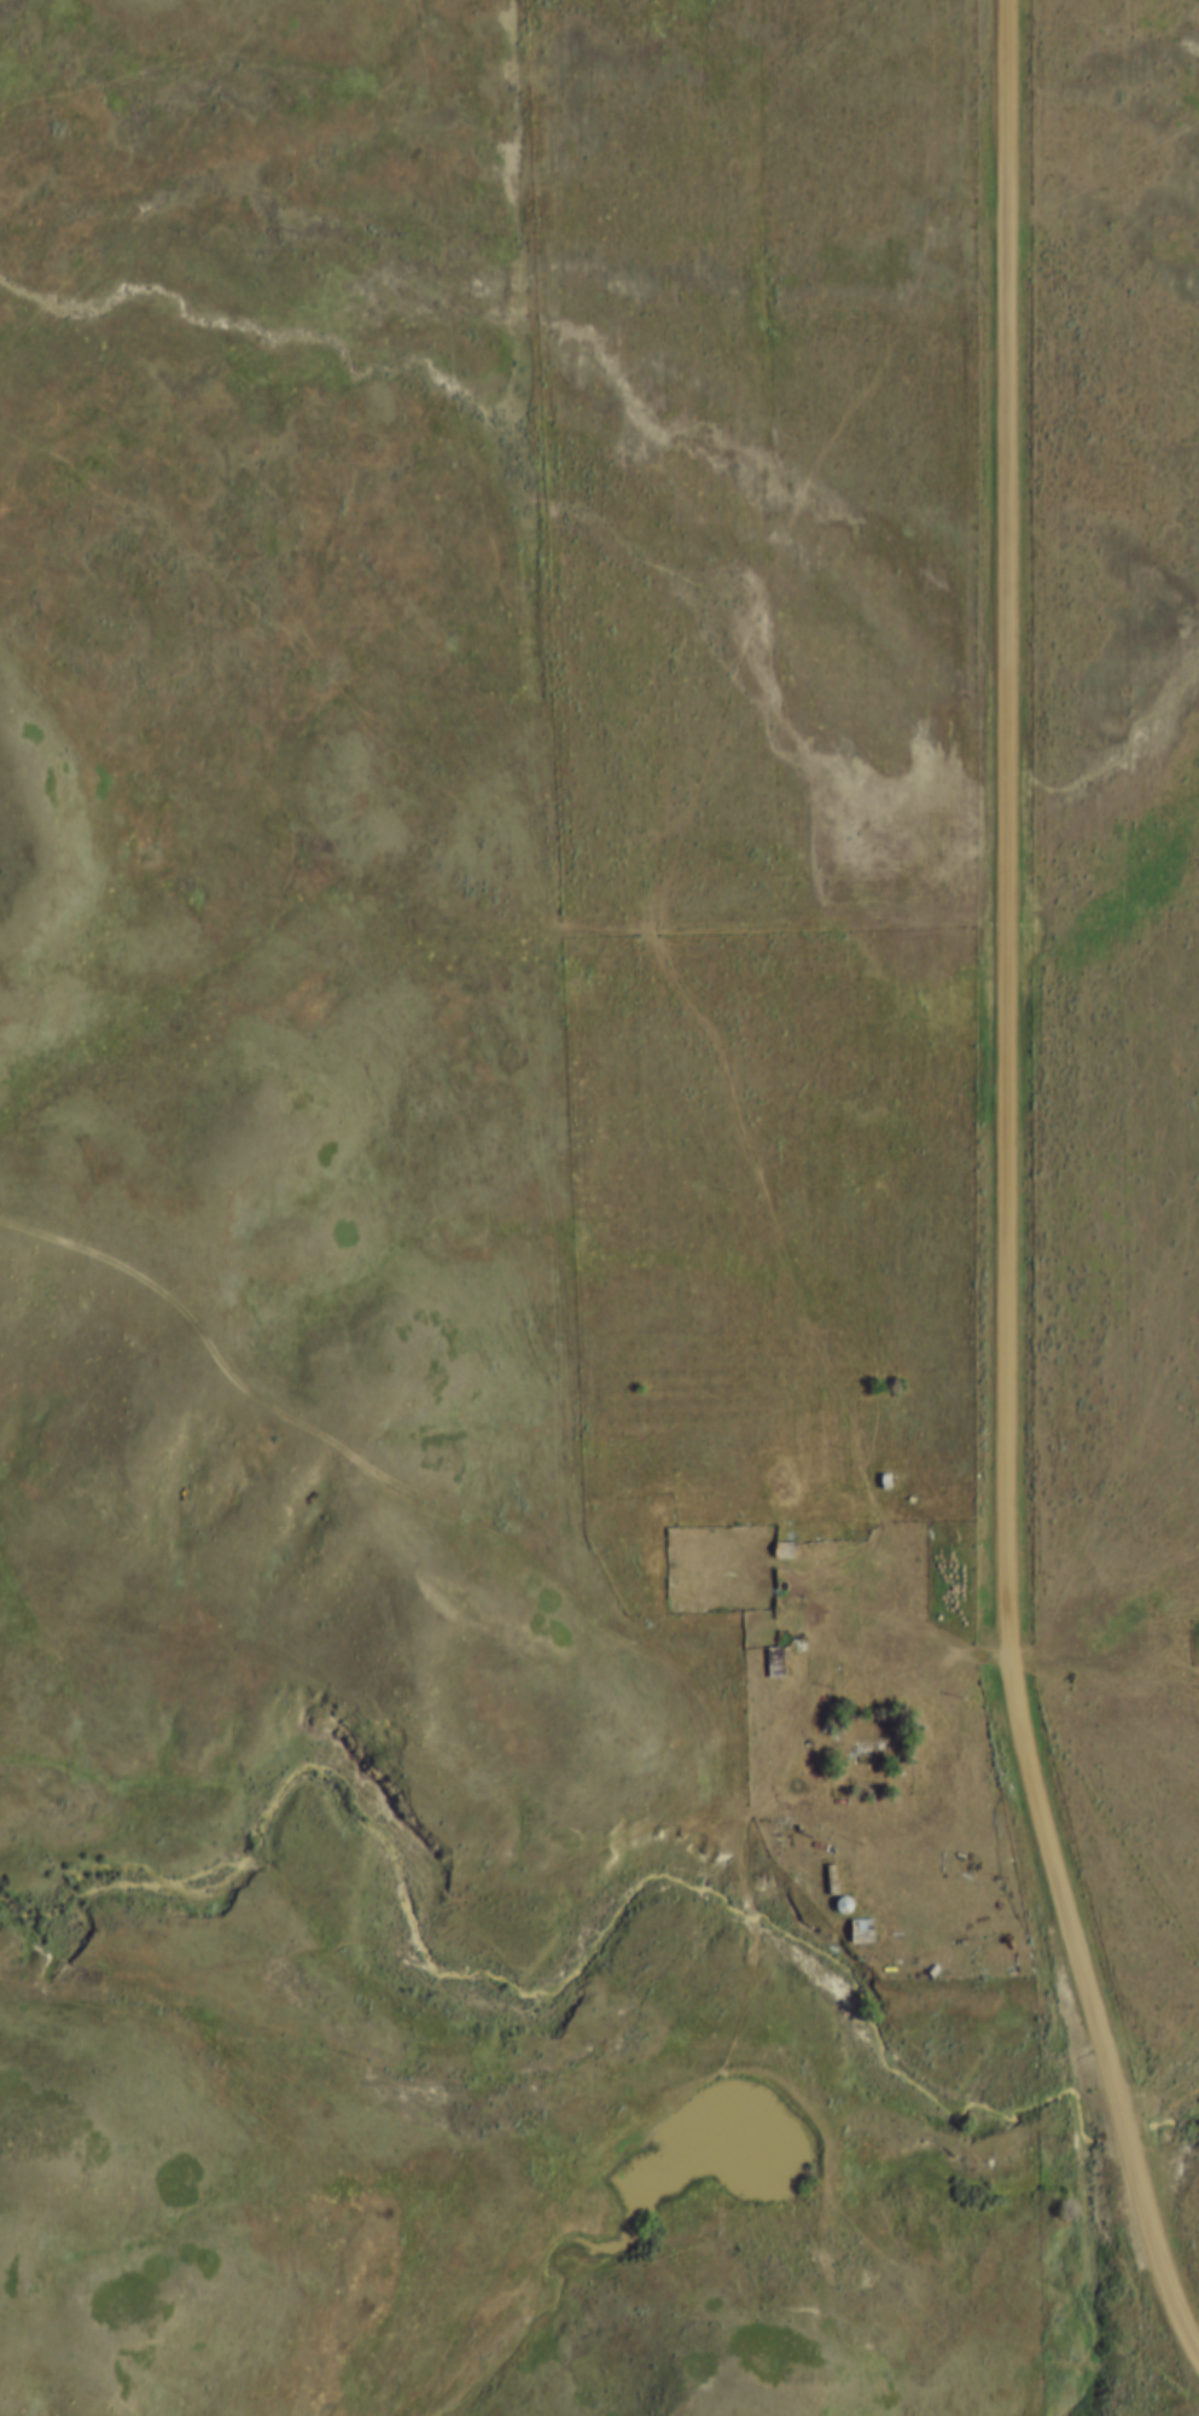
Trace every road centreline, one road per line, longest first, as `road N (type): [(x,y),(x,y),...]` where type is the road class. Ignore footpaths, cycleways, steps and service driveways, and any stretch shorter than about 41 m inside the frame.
road 1 (tertiary): [(1198,2376),(1117,2234),(1095,2176),(1061,1996),(1049,1862),(1006,1655),(1002,0)]
road 2 (track): [(0,1220),(109,1258),(188,1302),(244,1383),(283,1413),(522,1545),(617,1634),(724,1714),(728,1781),(741,1801),(774,1770),(803,1702),(879,1643),(1006,1655)]

